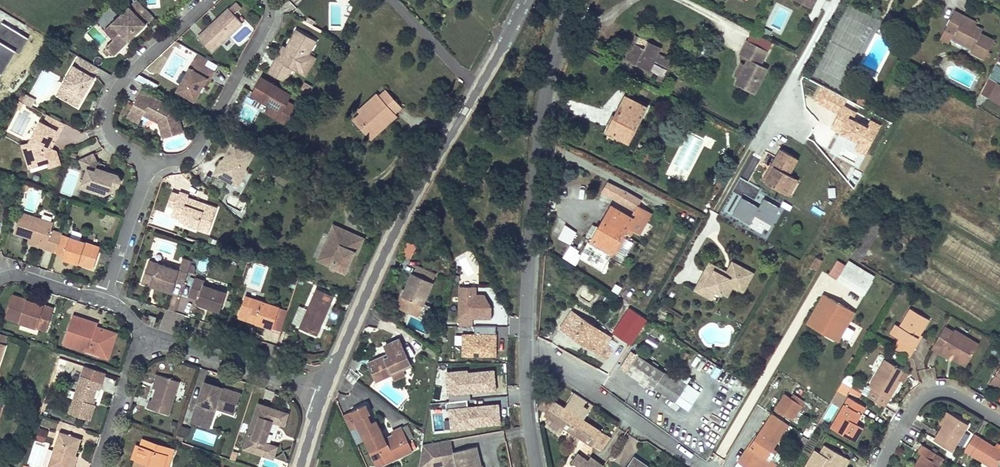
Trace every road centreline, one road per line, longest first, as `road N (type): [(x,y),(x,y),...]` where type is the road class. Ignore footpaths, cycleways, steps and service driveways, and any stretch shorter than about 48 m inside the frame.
road 1 (residential): [(322,392),(365,285),(525,0)]
road 2 (residential): [(526,346),(546,100),(575,0)]
road 3 (residential): [(147,160),(193,153),(254,43),(267,0)]
road 4 (residential): [(526,346),(700,466)]
road 5 (residential): [(208,0),(118,86),(105,117),(124,147)]
road 6 (residential): [(322,392),(141,336)]
road 7 (residential): [(999,421),(959,397),(923,397),(882,466)]
road 8 (residential): [(102,299),(147,160)]
road 9 (residential): [(96,466),(141,336)]
road 10 (residential): [(537,466),(526,346)]

